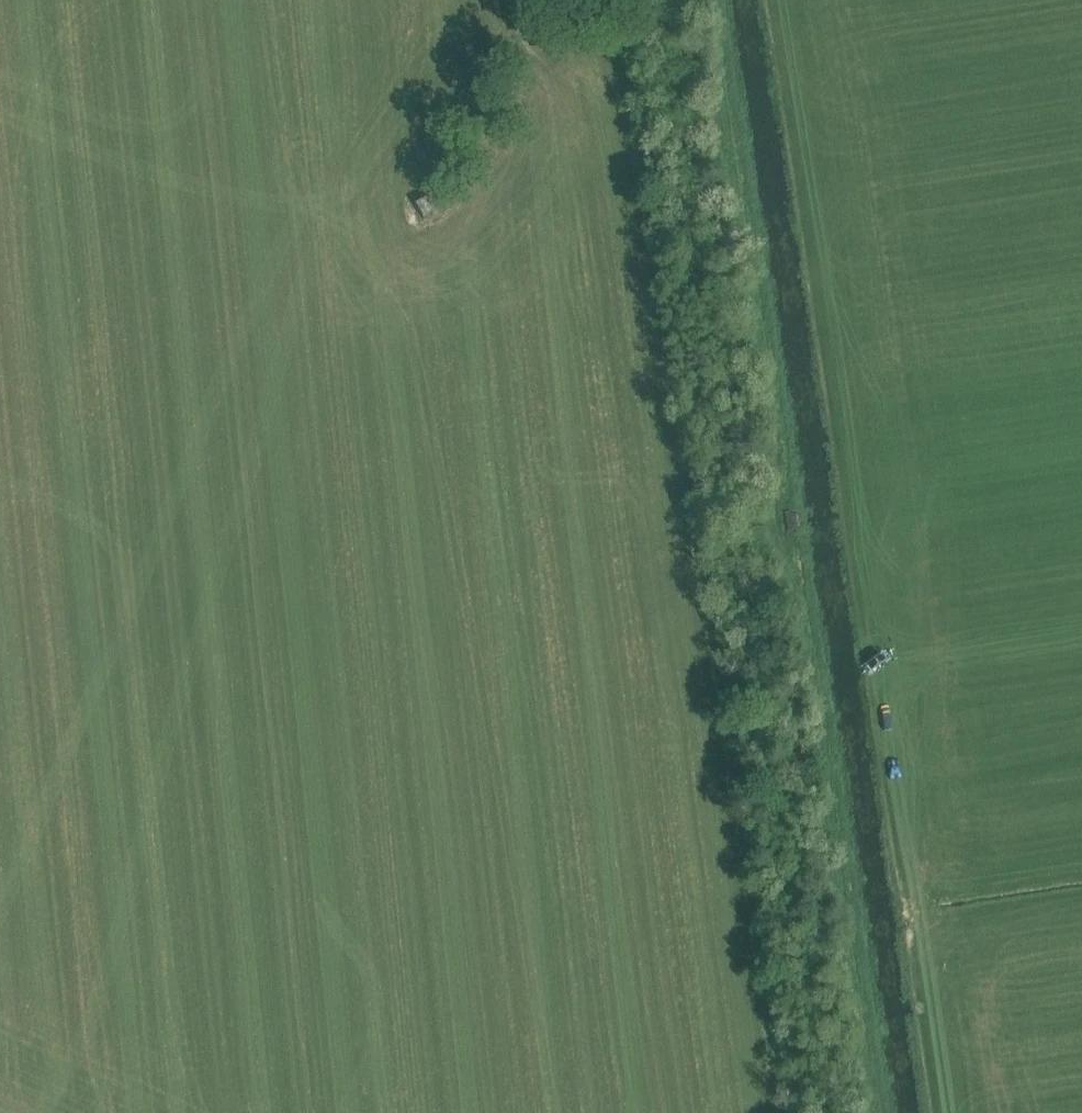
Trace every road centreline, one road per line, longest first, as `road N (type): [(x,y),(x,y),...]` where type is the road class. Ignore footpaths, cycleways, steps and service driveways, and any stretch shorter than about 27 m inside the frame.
road 1 (track): [(712,0),(774,399),(770,503),(778,556),(802,591),(879,1112)]

